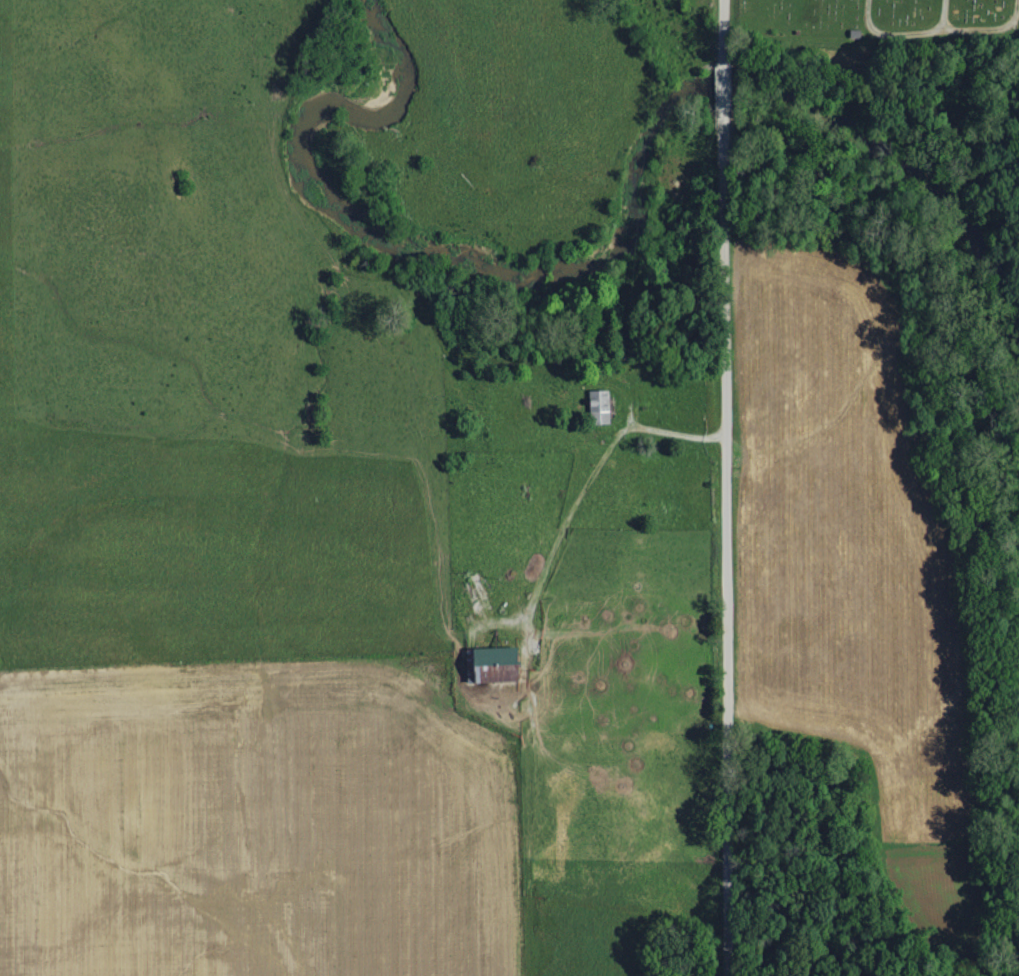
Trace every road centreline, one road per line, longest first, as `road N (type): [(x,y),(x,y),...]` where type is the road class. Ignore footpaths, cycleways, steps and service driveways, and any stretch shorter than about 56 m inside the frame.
road 1 (residential): [(727,975),(722,109)]

